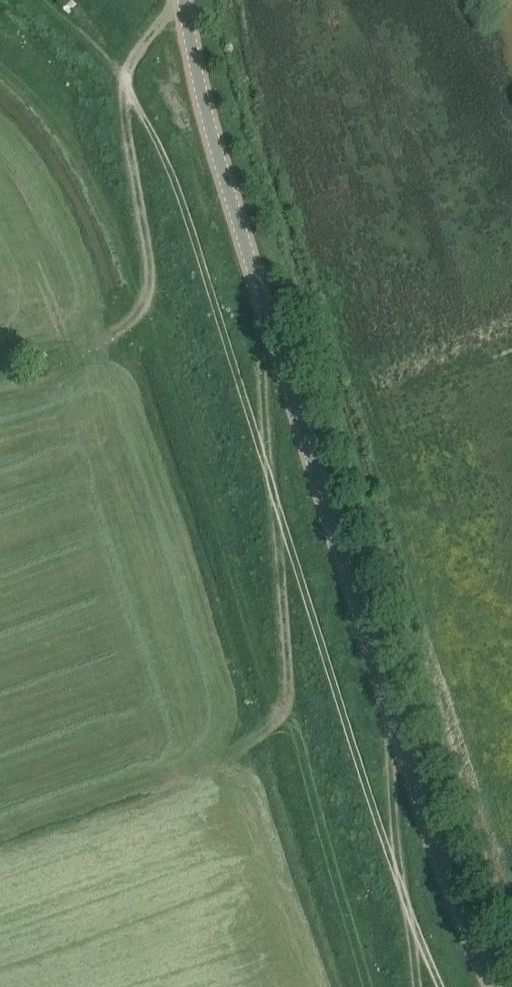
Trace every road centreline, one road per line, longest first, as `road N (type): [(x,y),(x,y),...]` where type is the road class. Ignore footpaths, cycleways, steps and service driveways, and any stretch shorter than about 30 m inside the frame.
road 1 (track): [(43,0),(125,79),(181,198),(404,899),(442,986)]
road 2 (tertiary): [(494,986),(456,912),(205,116),(184,0)]
road 3 (track): [(269,318),(264,357),(287,693),(283,714),(266,734),(196,776)]
road 4 (track): [(184,1),(125,79),(122,116),(147,274),(143,299),(131,322),(56,386)]
road 5 (track): [(415,986),(392,710)]

